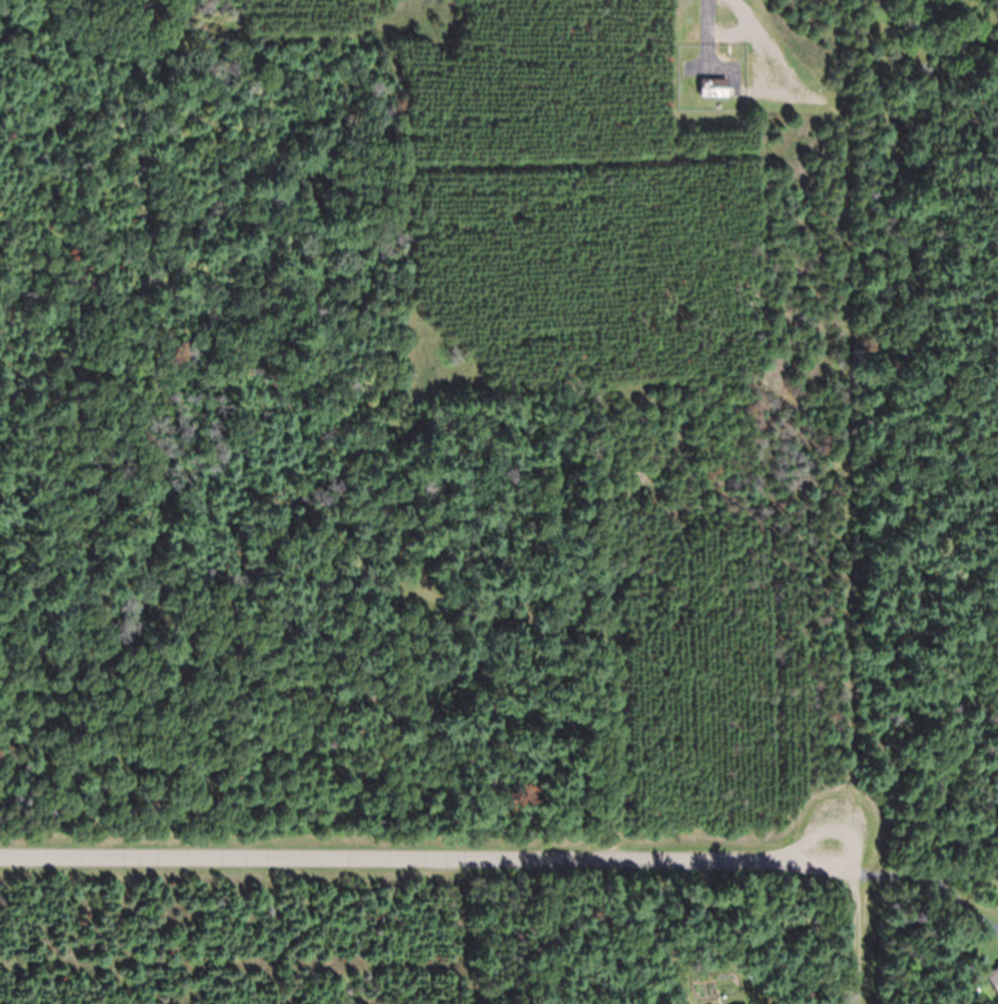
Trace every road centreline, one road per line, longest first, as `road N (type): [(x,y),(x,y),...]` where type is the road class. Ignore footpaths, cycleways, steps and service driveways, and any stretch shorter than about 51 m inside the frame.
road 1 (residential): [(0,858),(780,865),(848,837)]
road 2 (residential): [(848,837),(849,1003)]

